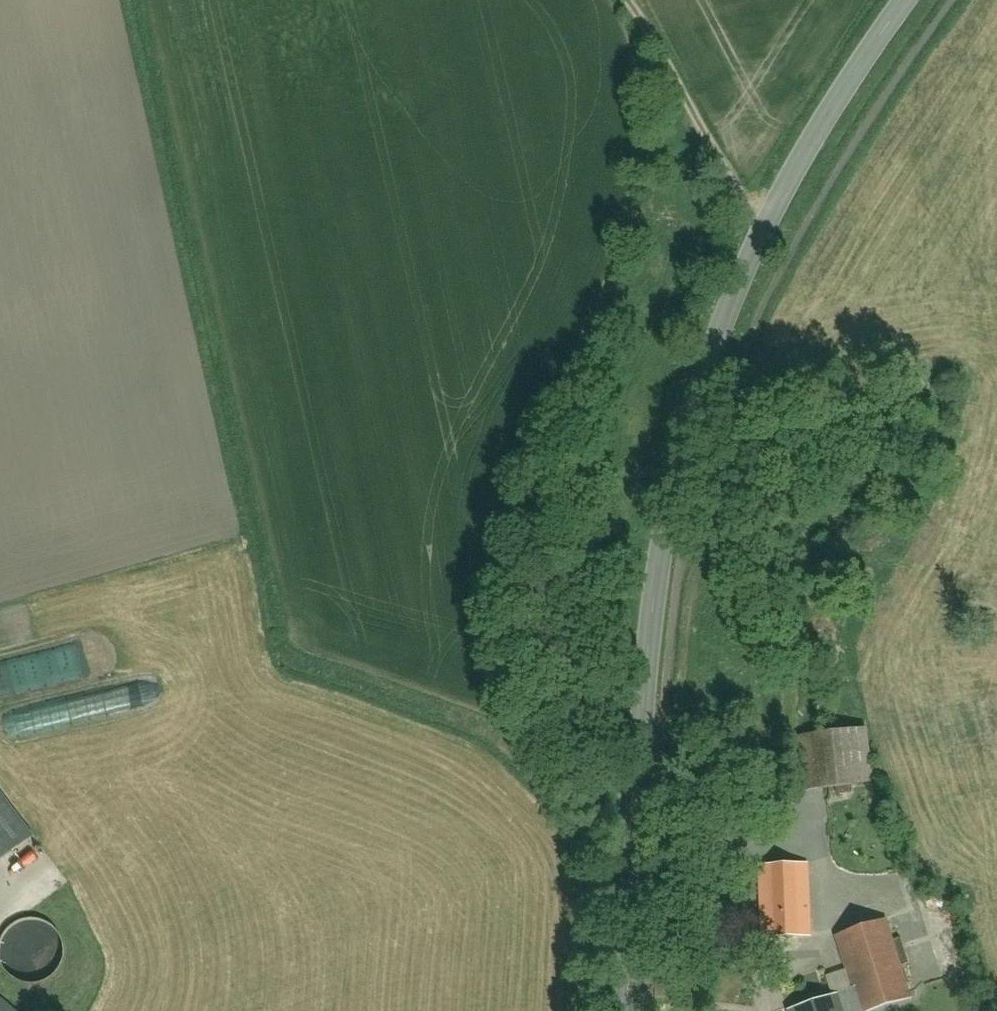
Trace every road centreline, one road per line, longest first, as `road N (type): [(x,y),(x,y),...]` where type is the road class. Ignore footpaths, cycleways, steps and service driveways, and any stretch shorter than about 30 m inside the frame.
road 1 (tertiary): [(631,1010),(650,652),(697,411),(768,224),(910,0)]
road 2 (track): [(637,0),(659,31),(703,141),(795,253)]

